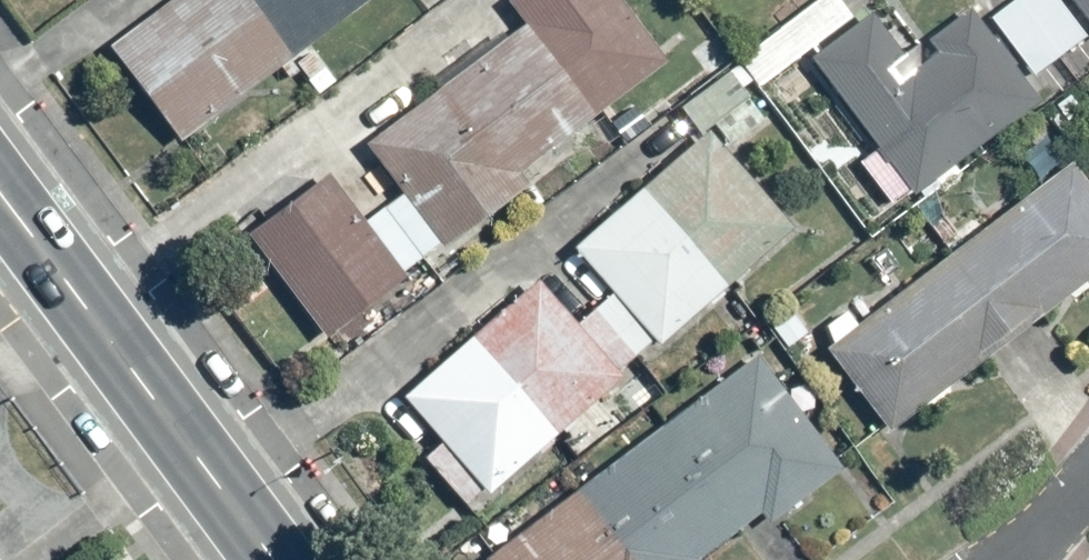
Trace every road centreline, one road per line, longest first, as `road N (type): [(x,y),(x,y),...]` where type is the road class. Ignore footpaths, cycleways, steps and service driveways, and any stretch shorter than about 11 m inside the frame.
road 1 (secondary): [(0,192),(268,559)]

